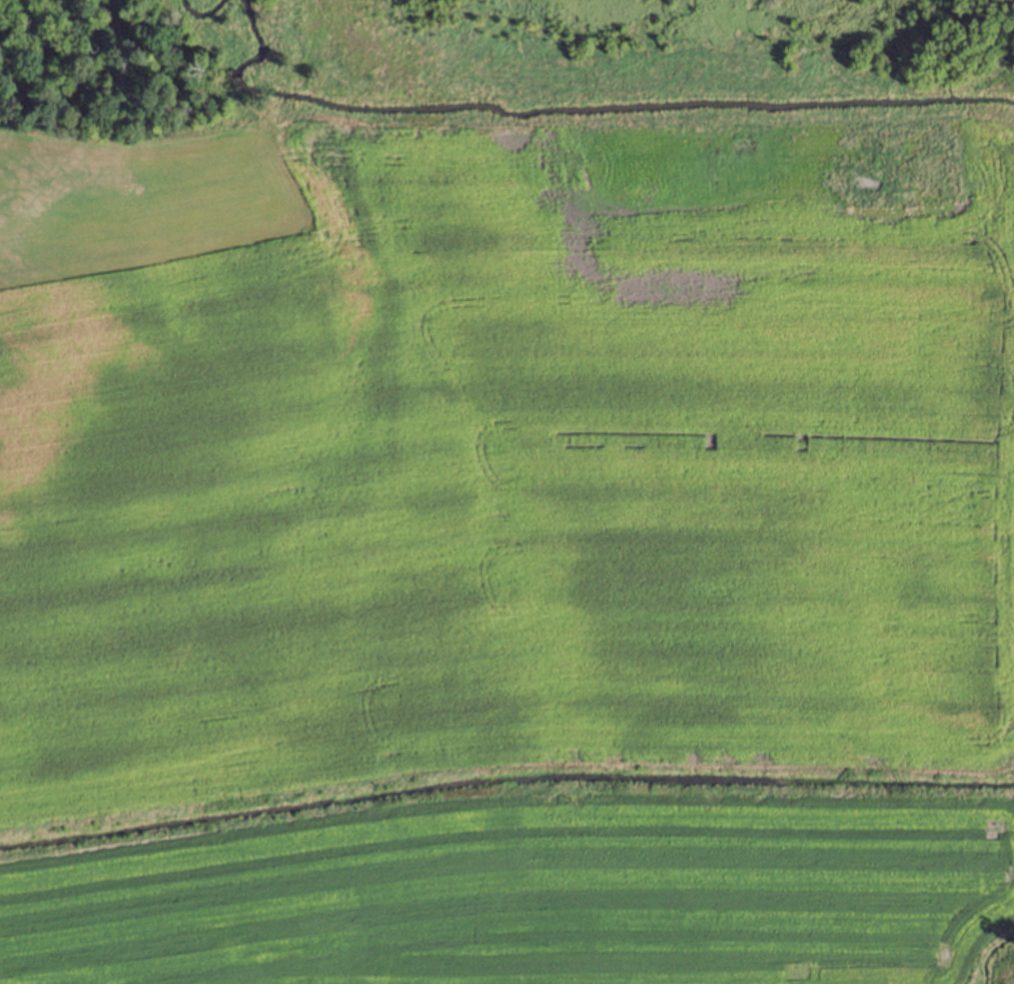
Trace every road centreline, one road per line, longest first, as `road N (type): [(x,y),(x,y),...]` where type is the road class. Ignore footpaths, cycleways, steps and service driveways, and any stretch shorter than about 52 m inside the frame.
road 1 (track): [(224,139),(86,150),(0,135)]

